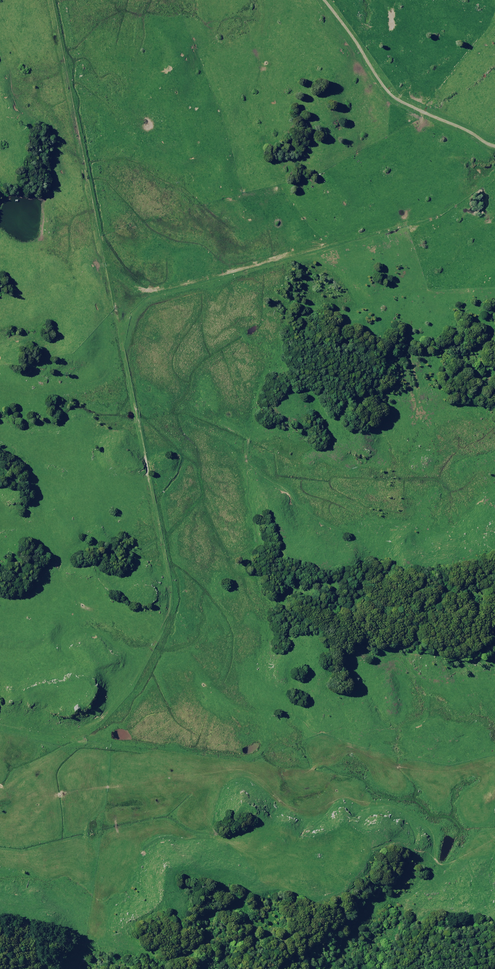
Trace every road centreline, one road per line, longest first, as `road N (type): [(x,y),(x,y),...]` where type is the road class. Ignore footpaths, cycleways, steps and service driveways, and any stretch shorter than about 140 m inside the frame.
road 1 (track): [(76,739),(105,718),(153,645),(160,603),(160,504),(122,335),(133,308),(215,275),(286,265),(423,223),(494,177)]
road 2 (track): [(76,739),(401,765),(462,763),(494,746)]
road 3 (track): [(327,0),(378,79),(419,108),(494,136)]

